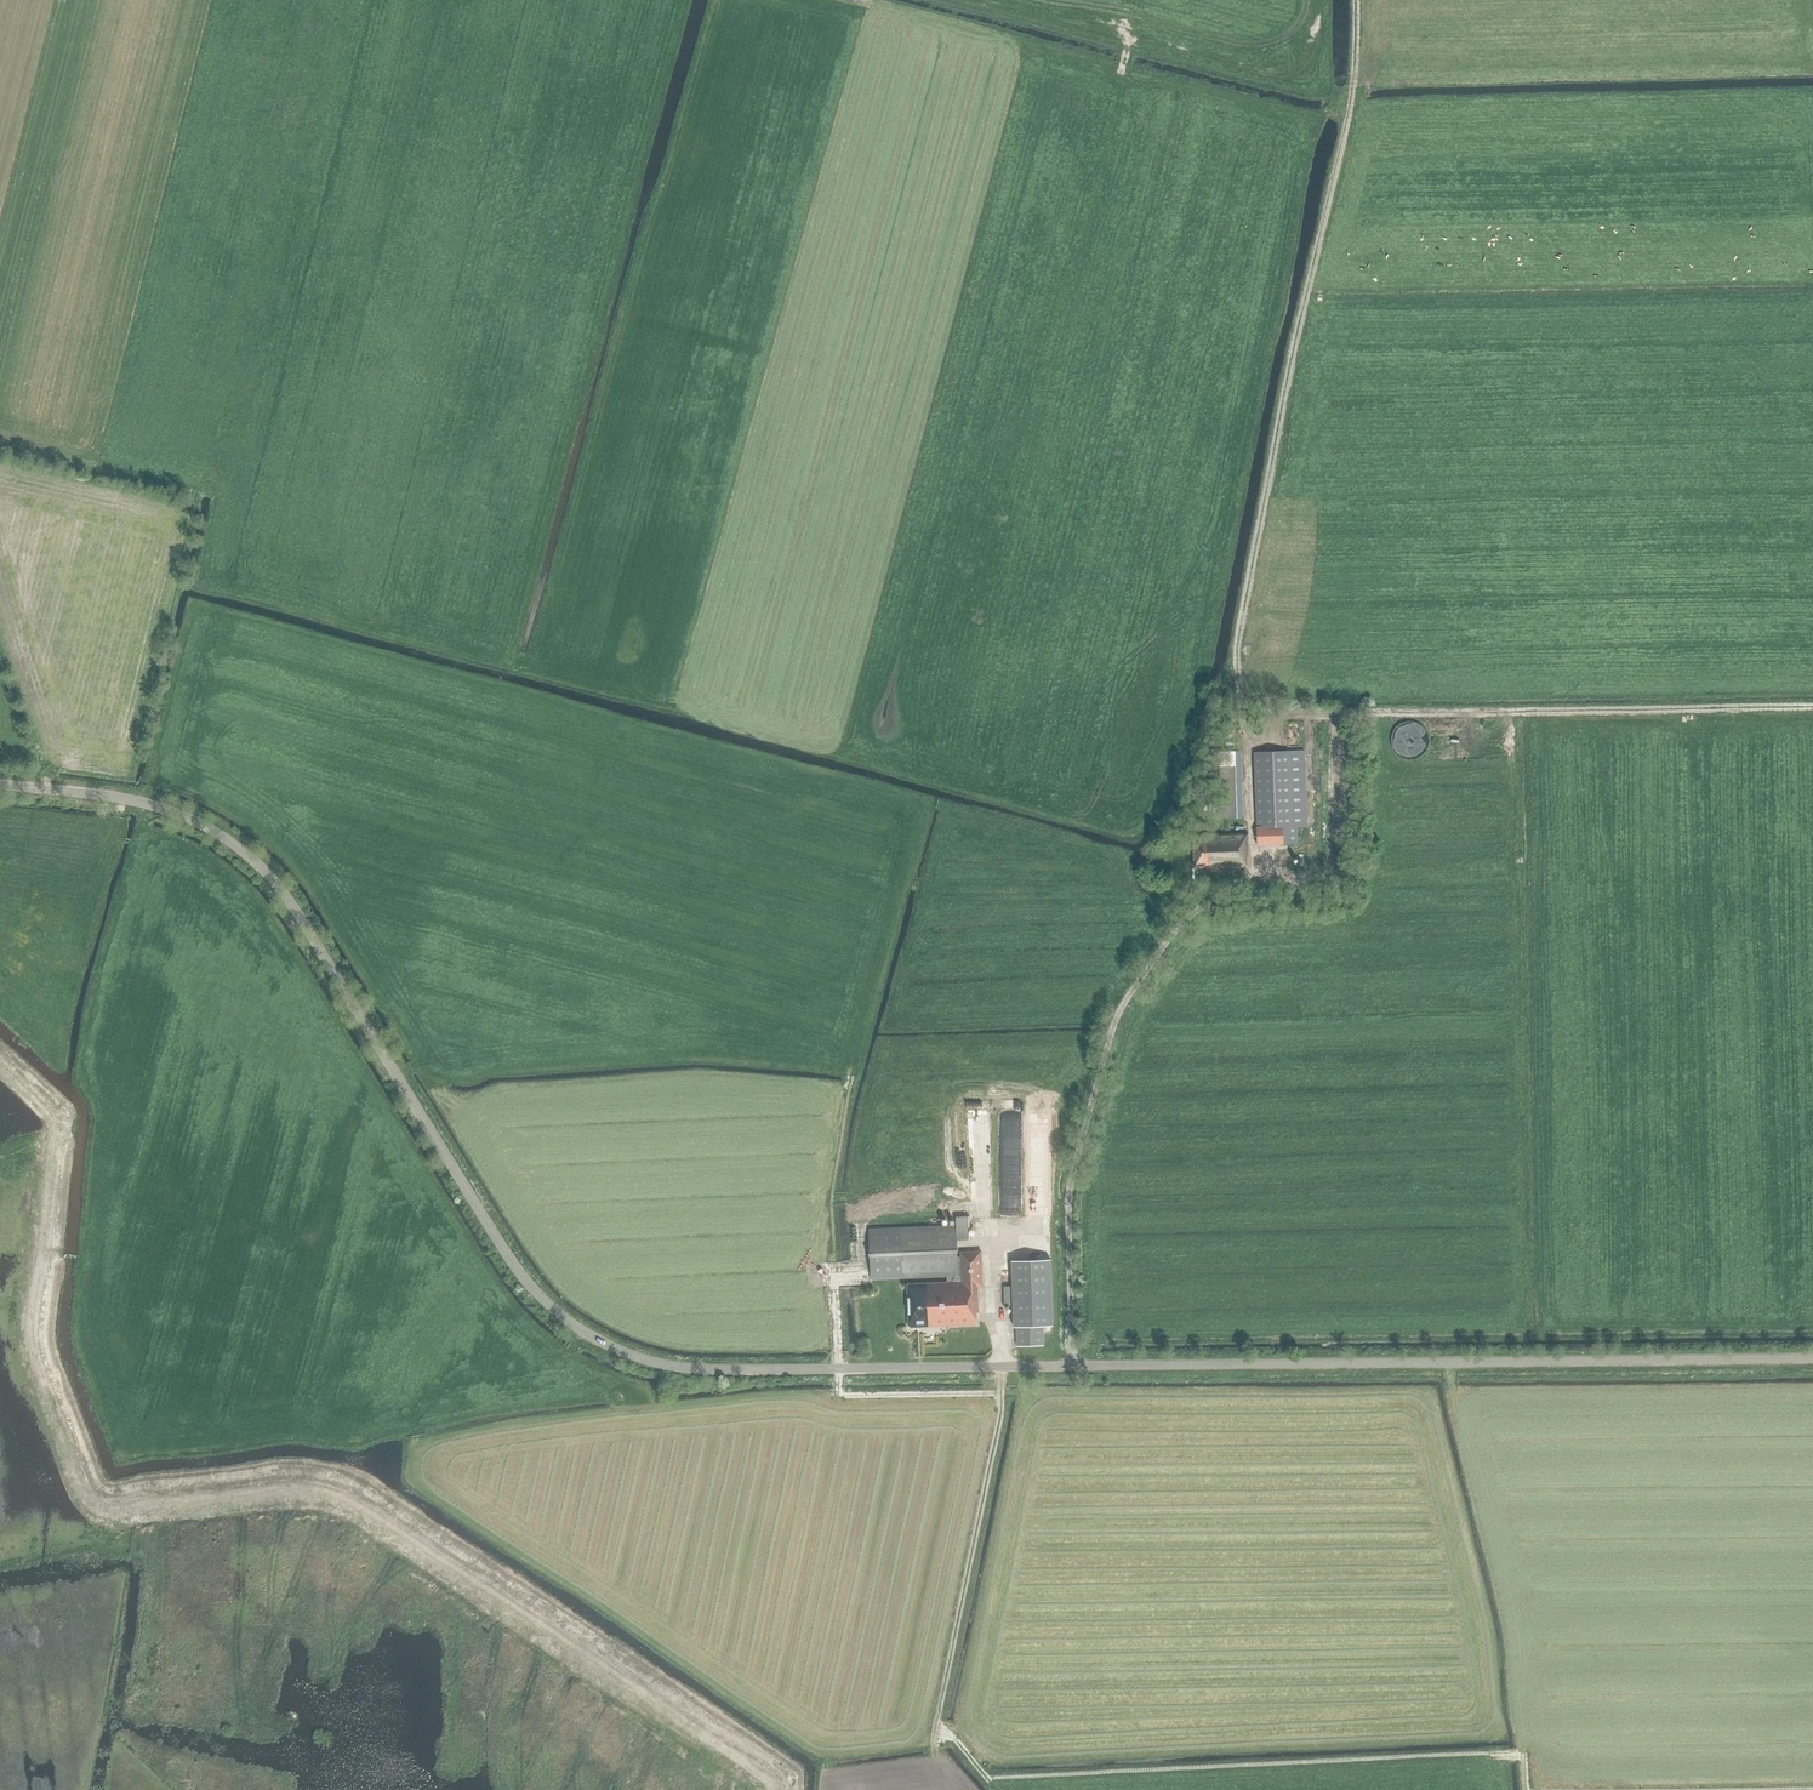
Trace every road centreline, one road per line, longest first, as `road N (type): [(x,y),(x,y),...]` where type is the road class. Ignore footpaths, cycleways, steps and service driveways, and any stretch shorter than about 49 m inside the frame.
road 1 (unclassified): [(1812,1363),(712,1370),(642,1360),(576,1328),(527,1283),(263,868),(175,812),(0,785)]
road 2 (track): [(1354,0),(1355,59),(1253,550),(1238,664)]

